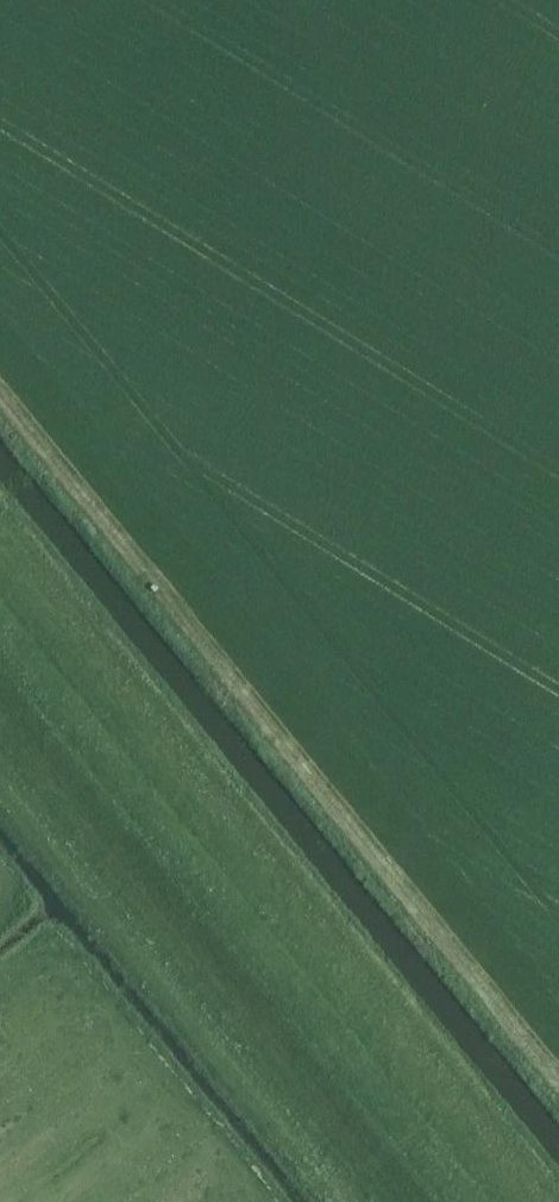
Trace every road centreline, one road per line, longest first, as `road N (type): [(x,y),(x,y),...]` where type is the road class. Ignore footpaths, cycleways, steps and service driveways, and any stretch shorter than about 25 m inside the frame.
road 1 (track): [(0,753),(368,1201)]

